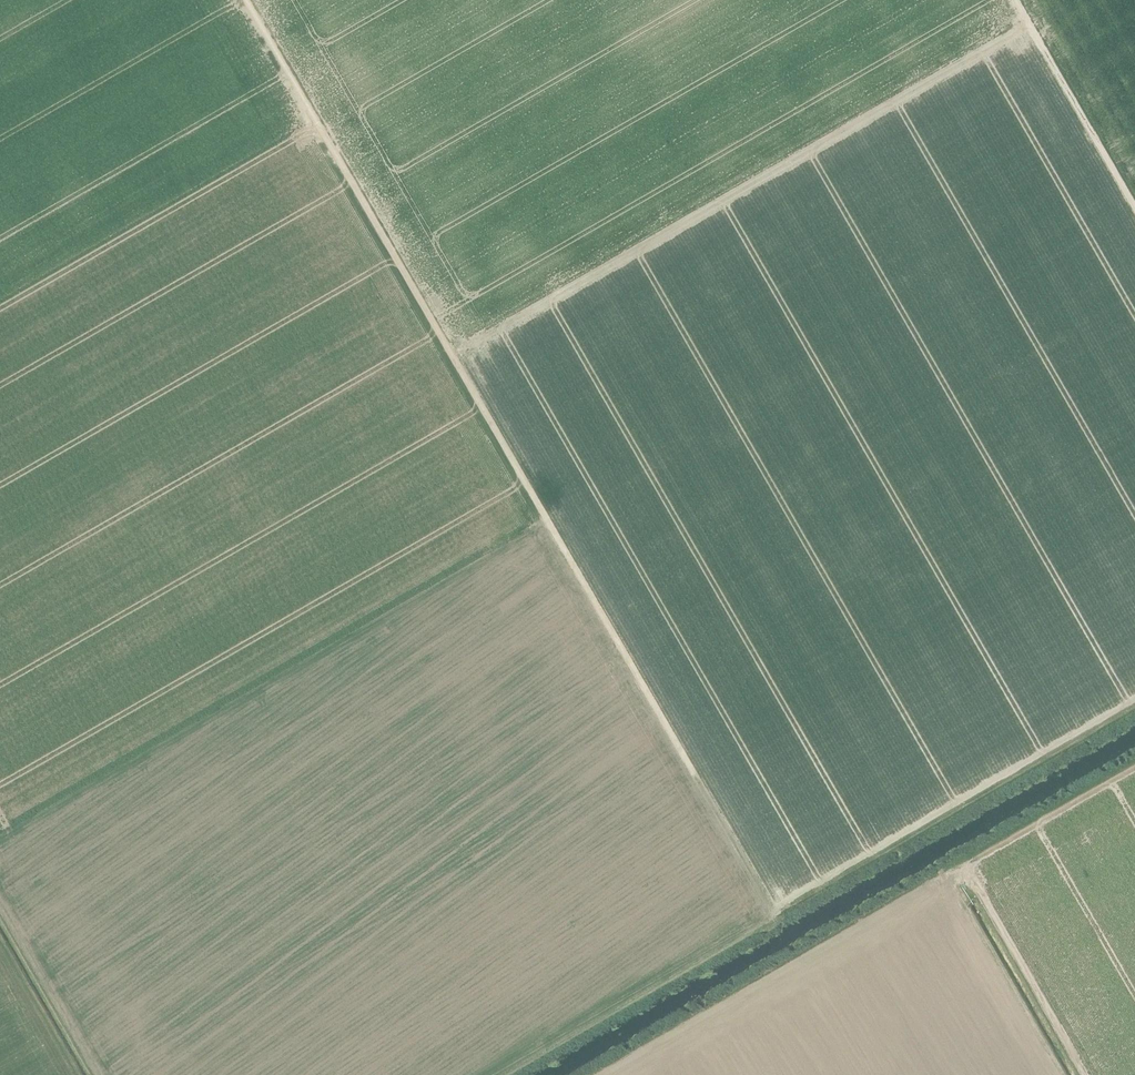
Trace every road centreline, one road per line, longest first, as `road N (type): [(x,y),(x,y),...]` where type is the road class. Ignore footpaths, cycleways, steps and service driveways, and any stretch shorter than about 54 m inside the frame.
road 1 (track): [(1134,230),(1003,0)]

